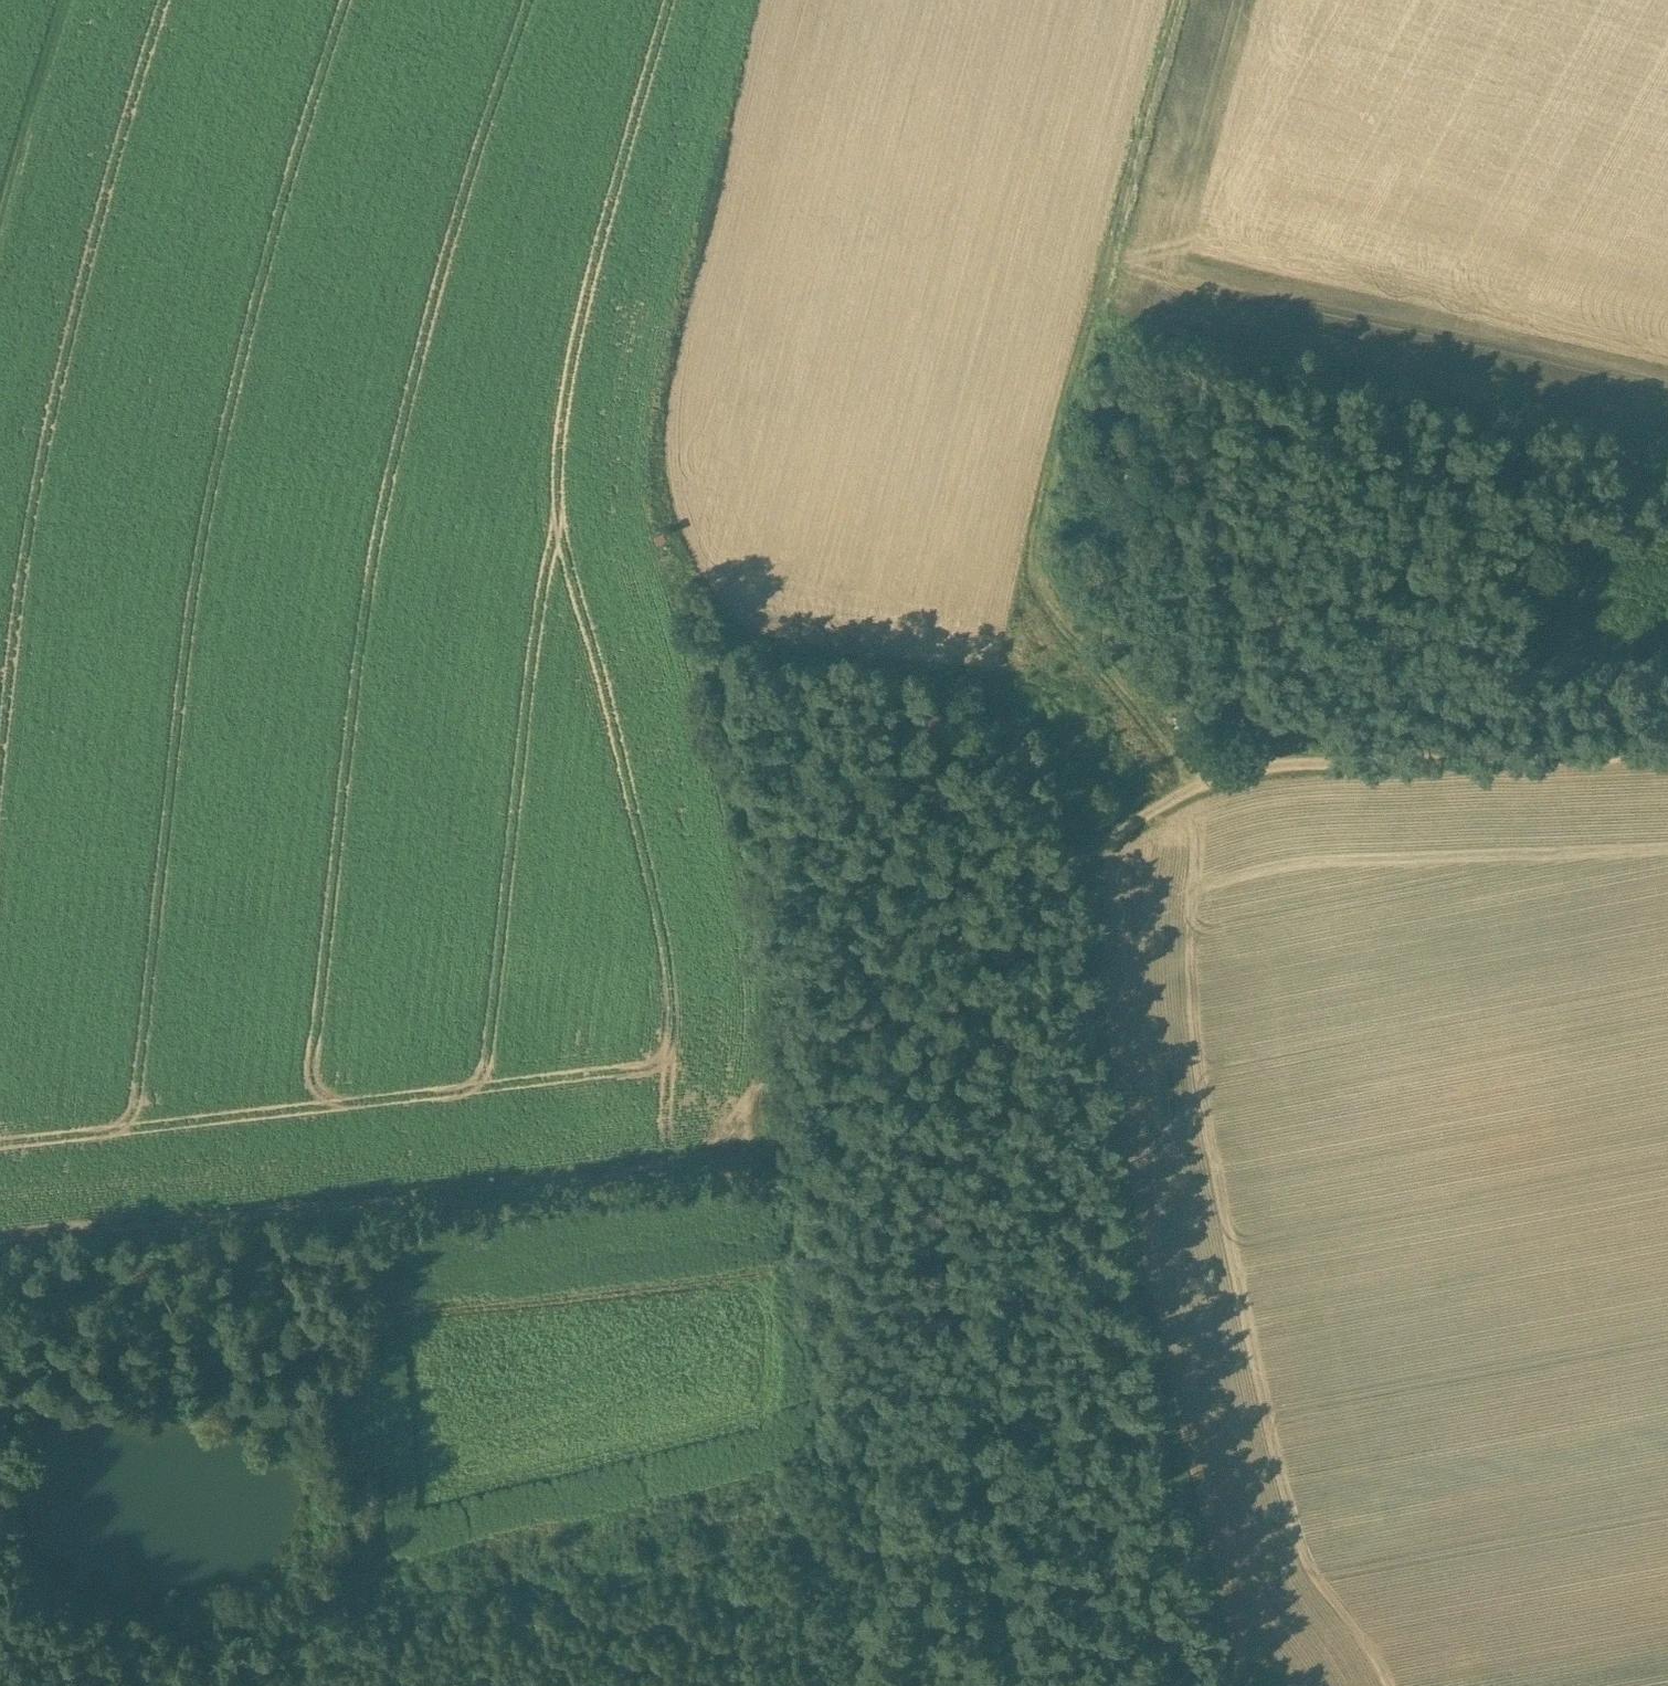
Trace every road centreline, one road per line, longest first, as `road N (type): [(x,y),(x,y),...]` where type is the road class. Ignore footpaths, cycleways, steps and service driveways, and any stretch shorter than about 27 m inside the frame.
road 1 (track): [(1667,754),(1232,770),(786,1053),(770,1073),(778,1142),(0,1244)]
road 2 (track): [(1097,298),(1181,0)]
road 3 (track): [(353,1196),(392,1376),(396,1460)]
road 4 (track): [(65,0),(0,210)]

